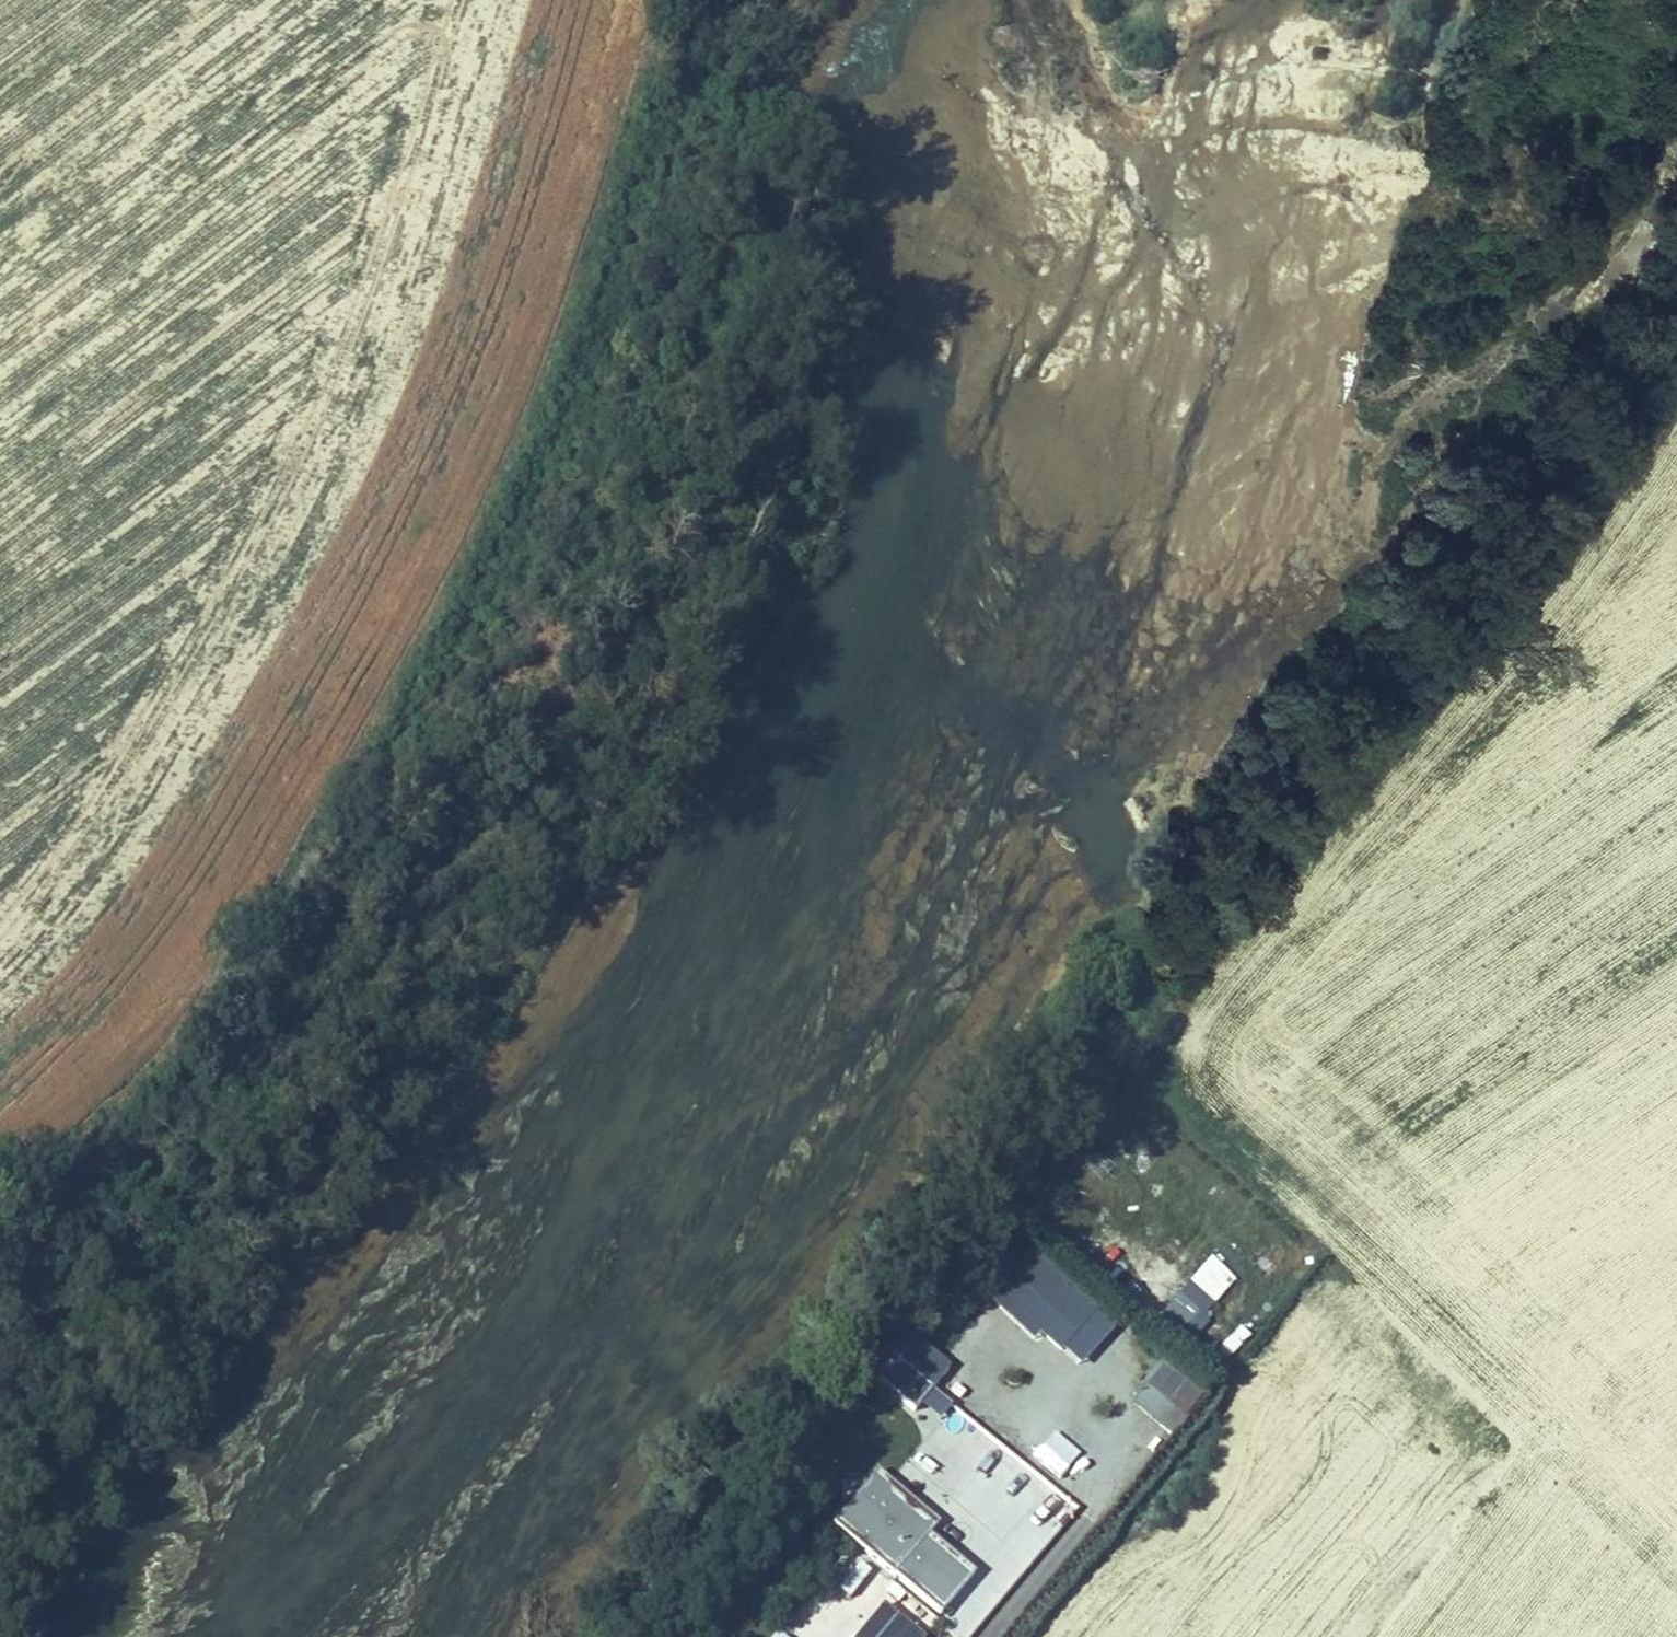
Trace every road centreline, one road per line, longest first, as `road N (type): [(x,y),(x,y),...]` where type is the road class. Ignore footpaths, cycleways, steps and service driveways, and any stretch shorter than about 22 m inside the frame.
road 1 (track): [(656,0),(529,400),(247,917),(0,1168)]

